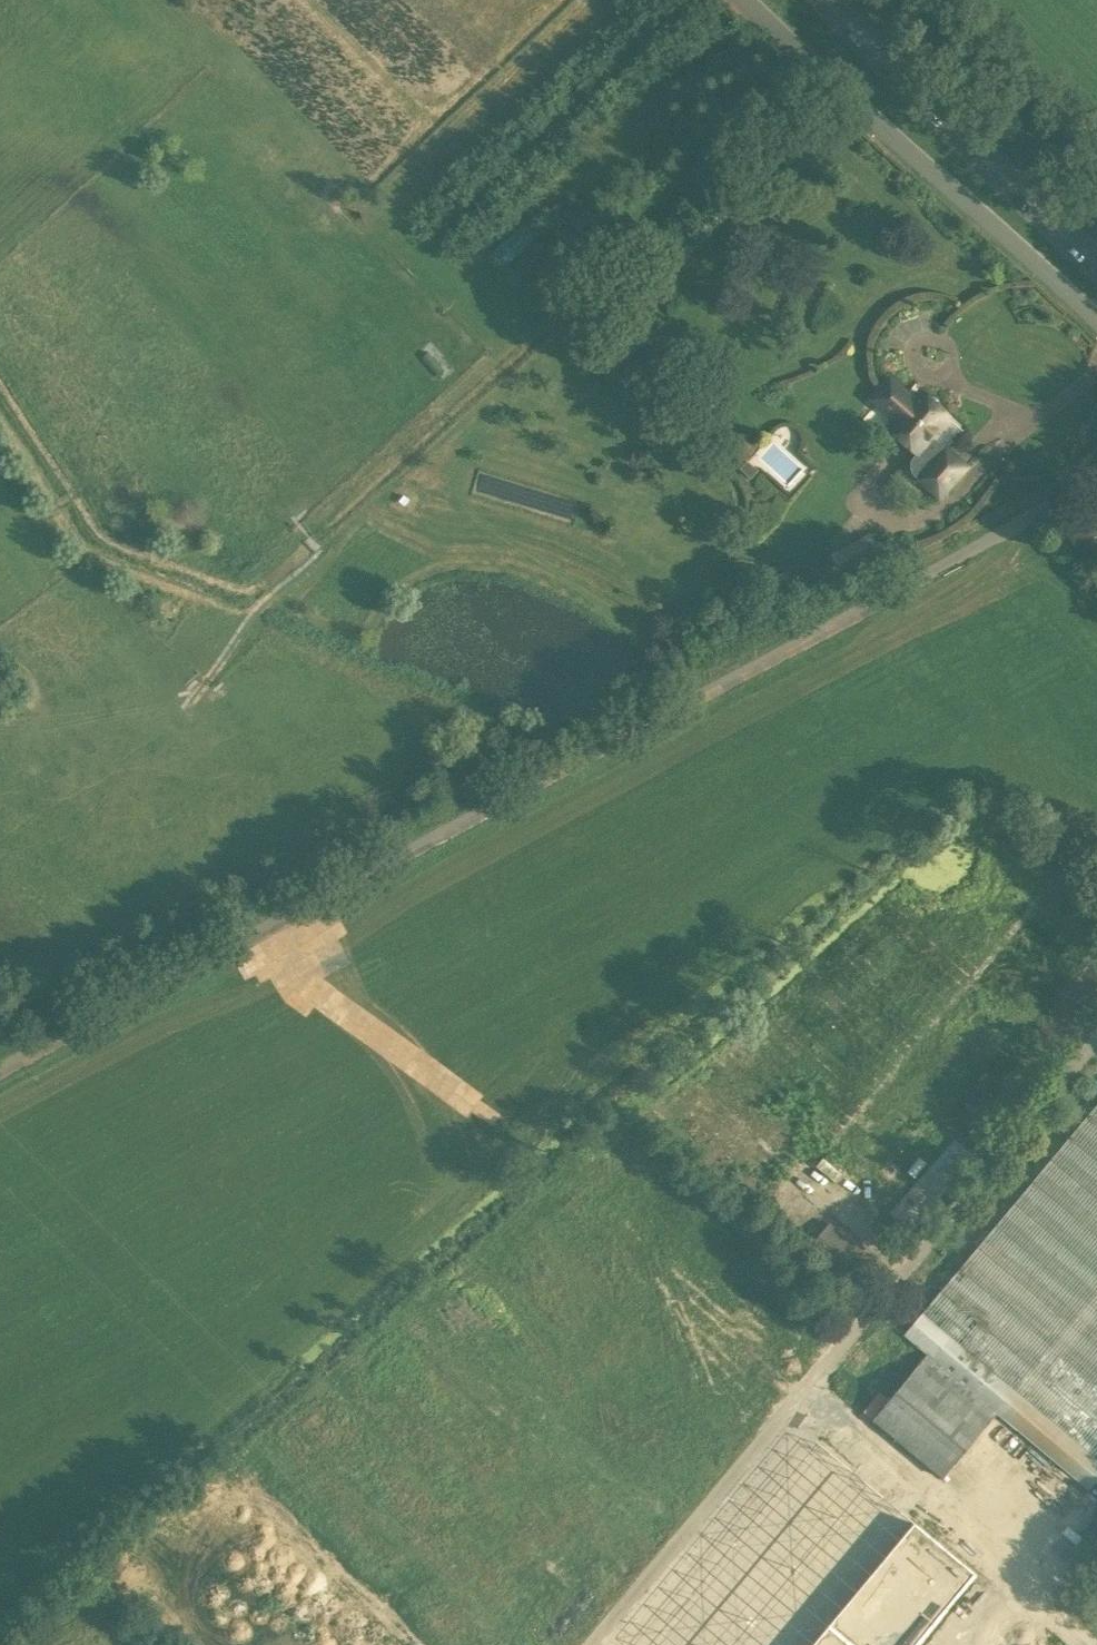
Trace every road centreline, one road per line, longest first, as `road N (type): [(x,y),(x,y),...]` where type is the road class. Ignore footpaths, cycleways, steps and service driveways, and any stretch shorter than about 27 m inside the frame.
road 1 (unclassified): [(1096,473),(775,658),(0,1060)]
road 2 (unclassified): [(1096,1059),(585,1644)]
road 3 (unclassified): [(1096,323),(751,0)]
road 4 (primary): [(1096,262),(811,0)]

